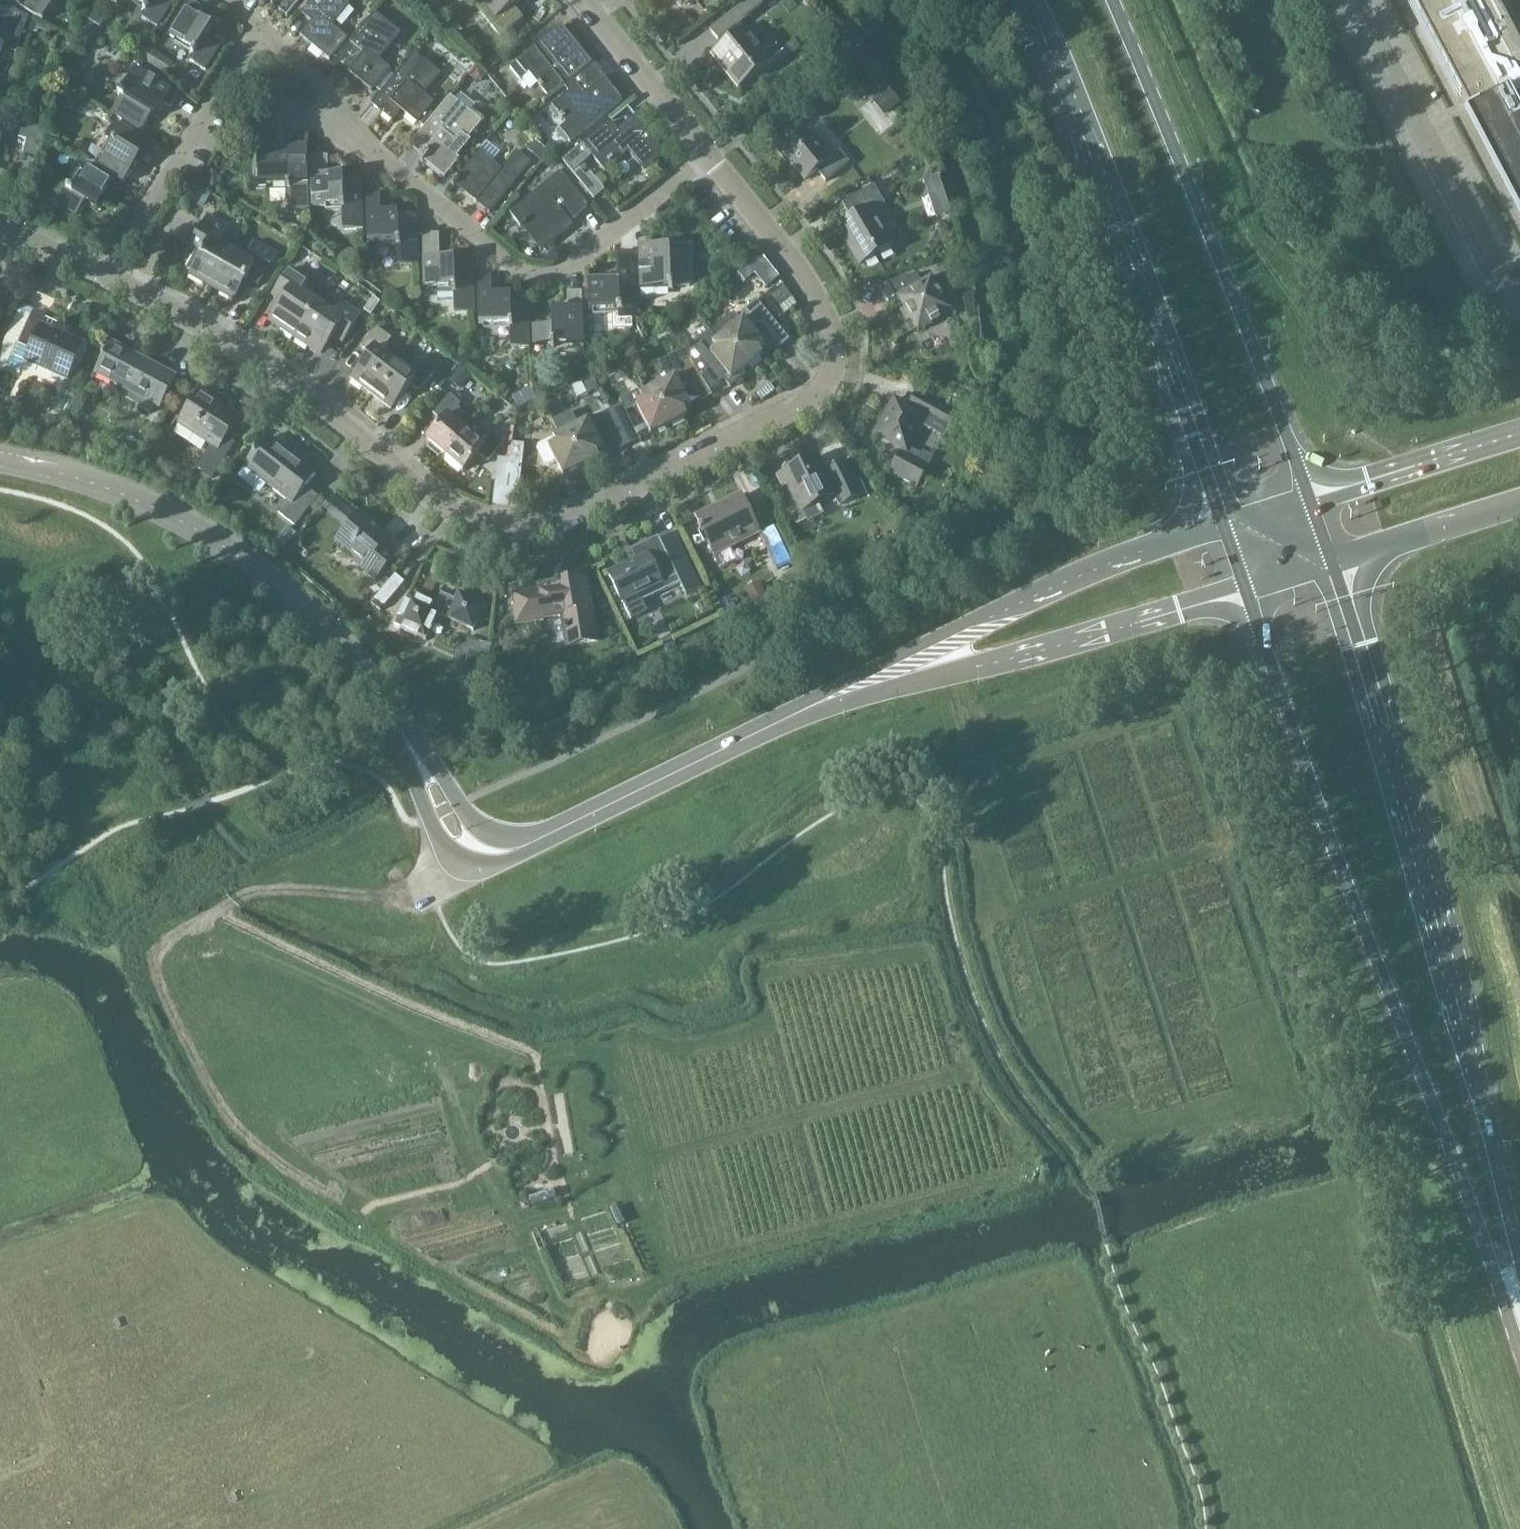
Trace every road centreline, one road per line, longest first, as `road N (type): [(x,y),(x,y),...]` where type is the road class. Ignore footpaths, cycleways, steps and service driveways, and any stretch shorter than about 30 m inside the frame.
road 1 (residential): [(107,277),(318,404),(459,517),(500,528),(549,525),(821,385),(831,345),(827,315),(712,160)]
road 2 (primary): [(1242,590),(1519,1345)]
road 3 (primary): [(1519,1263),(1457,991),(1332,561)]
road 4 (primary): [(1022,0),(1223,527)]
road 5 (primary): [(1309,500),(1108,0)]
road 6 (tertiary): [(415,755),(327,632),(232,552),(110,490),(0,459)]
road 7 (residential): [(359,139),(527,270),(559,275),(712,160)]
road 8 (tertiary): [(857,688),(516,853),(479,856)]
road 9 (tertiary): [(1223,527),(1139,552),(857,688)]
road 10 (tertiary): [(857,688),(1021,659),(1242,590)]
road 11 (residential): [(107,277),(232,74)]
road 12 (secondary): [(1519,434),(1309,500)]
road 13 (residential): [(712,160),(580,0)]
road 14 (secondary): [(1332,561),(1519,509)]
road 15 (residential): [(359,139),(259,30)]
road 16 (residential): [(359,139),(232,74)]
road 17 (tertiary): [(415,755),(421,796),(445,843),(479,856)]
road 18 (tertiary): [(479,856),(443,783),(415,755)]

